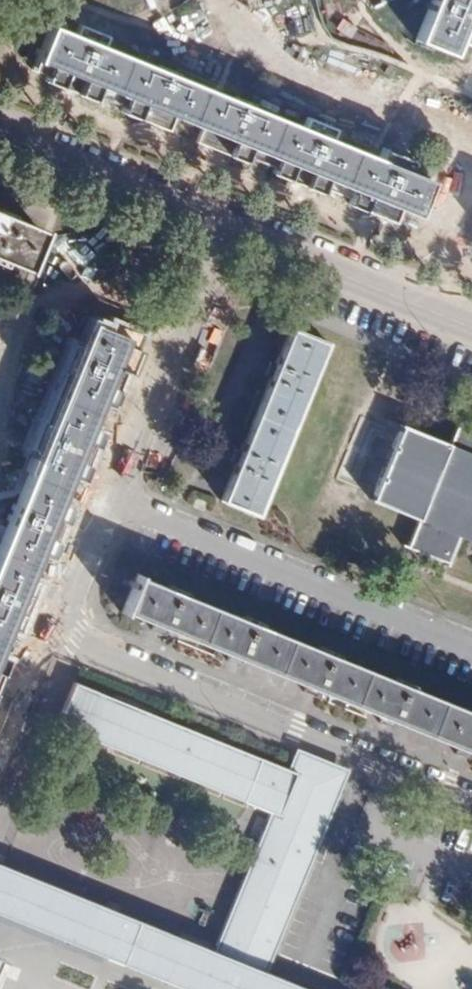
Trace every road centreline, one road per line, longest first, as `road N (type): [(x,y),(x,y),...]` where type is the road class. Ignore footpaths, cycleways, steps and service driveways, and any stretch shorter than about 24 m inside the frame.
road 1 (residential): [(120,496),(76,600),(80,628),(100,648),(471,795)]
road 2 (residential): [(120,496),(471,644)]
road 3 (residential): [(224,228),(120,496)]
road 4 (tertiary): [(224,228),(471,329)]
road 5 (tertiary): [(0,132),(224,228)]

